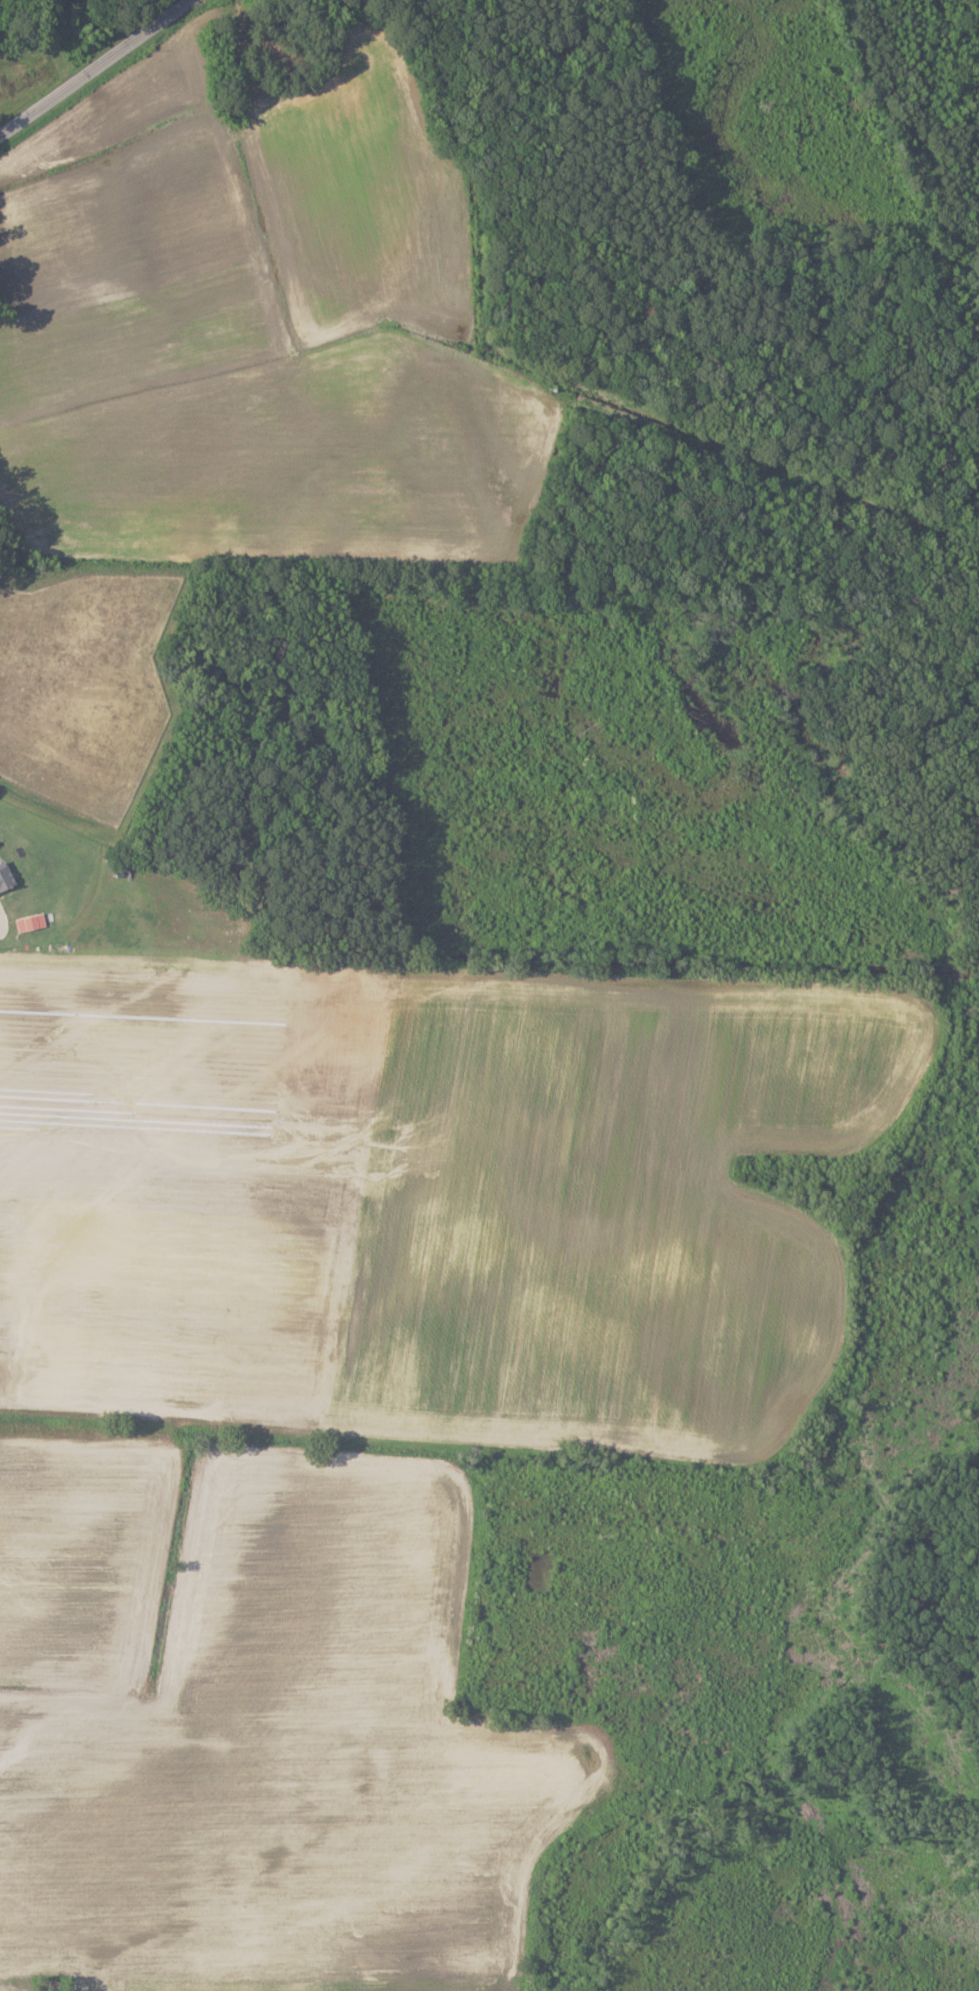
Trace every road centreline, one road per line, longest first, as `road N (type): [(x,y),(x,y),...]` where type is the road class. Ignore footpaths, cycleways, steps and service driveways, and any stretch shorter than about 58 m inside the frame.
road 1 (residential): [(0,140),(196,0)]

